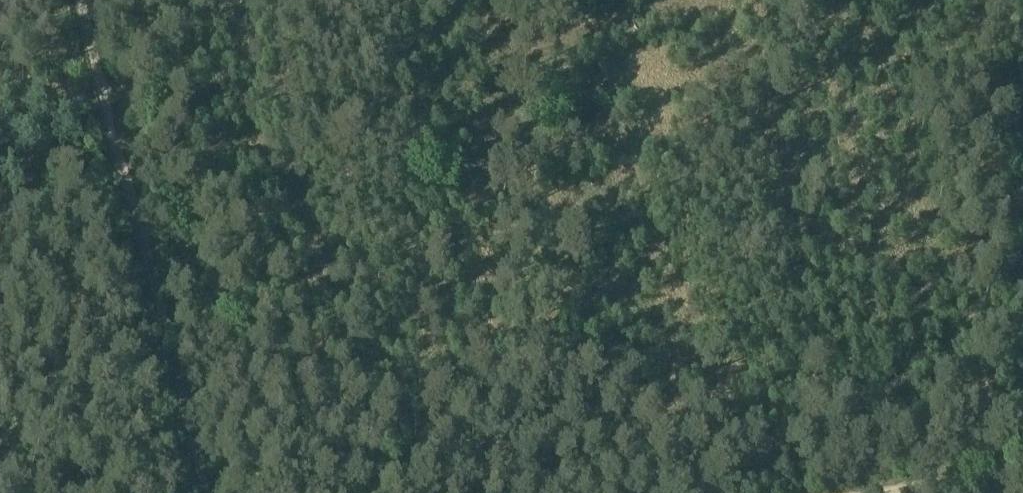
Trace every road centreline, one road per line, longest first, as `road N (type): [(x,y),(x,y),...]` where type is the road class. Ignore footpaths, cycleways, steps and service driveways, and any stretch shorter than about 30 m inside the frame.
road 1 (track): [(81,0),(194,492)]

